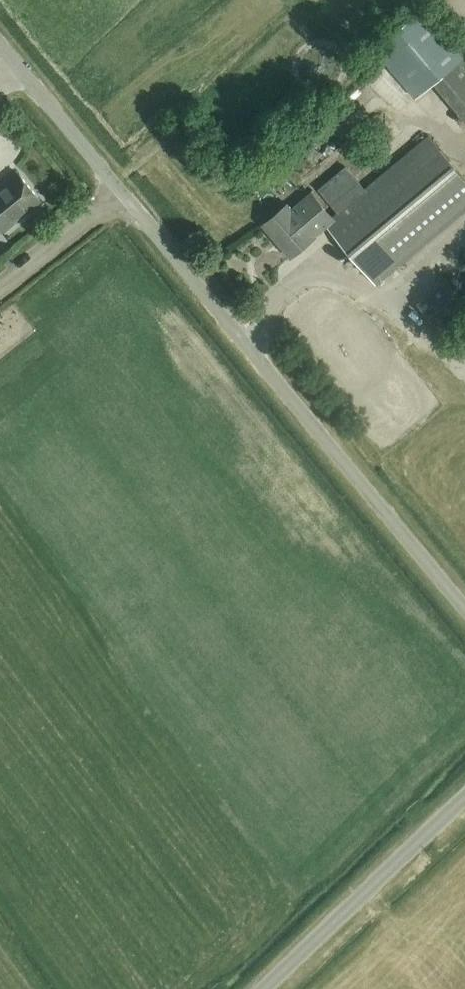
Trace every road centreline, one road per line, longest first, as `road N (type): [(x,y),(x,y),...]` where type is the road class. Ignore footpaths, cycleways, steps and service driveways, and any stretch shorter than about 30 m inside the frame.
road 1 (unclassified): [(464,609),(0,48)]
road 2 (unclassified): [(266,988),(464,802)]

